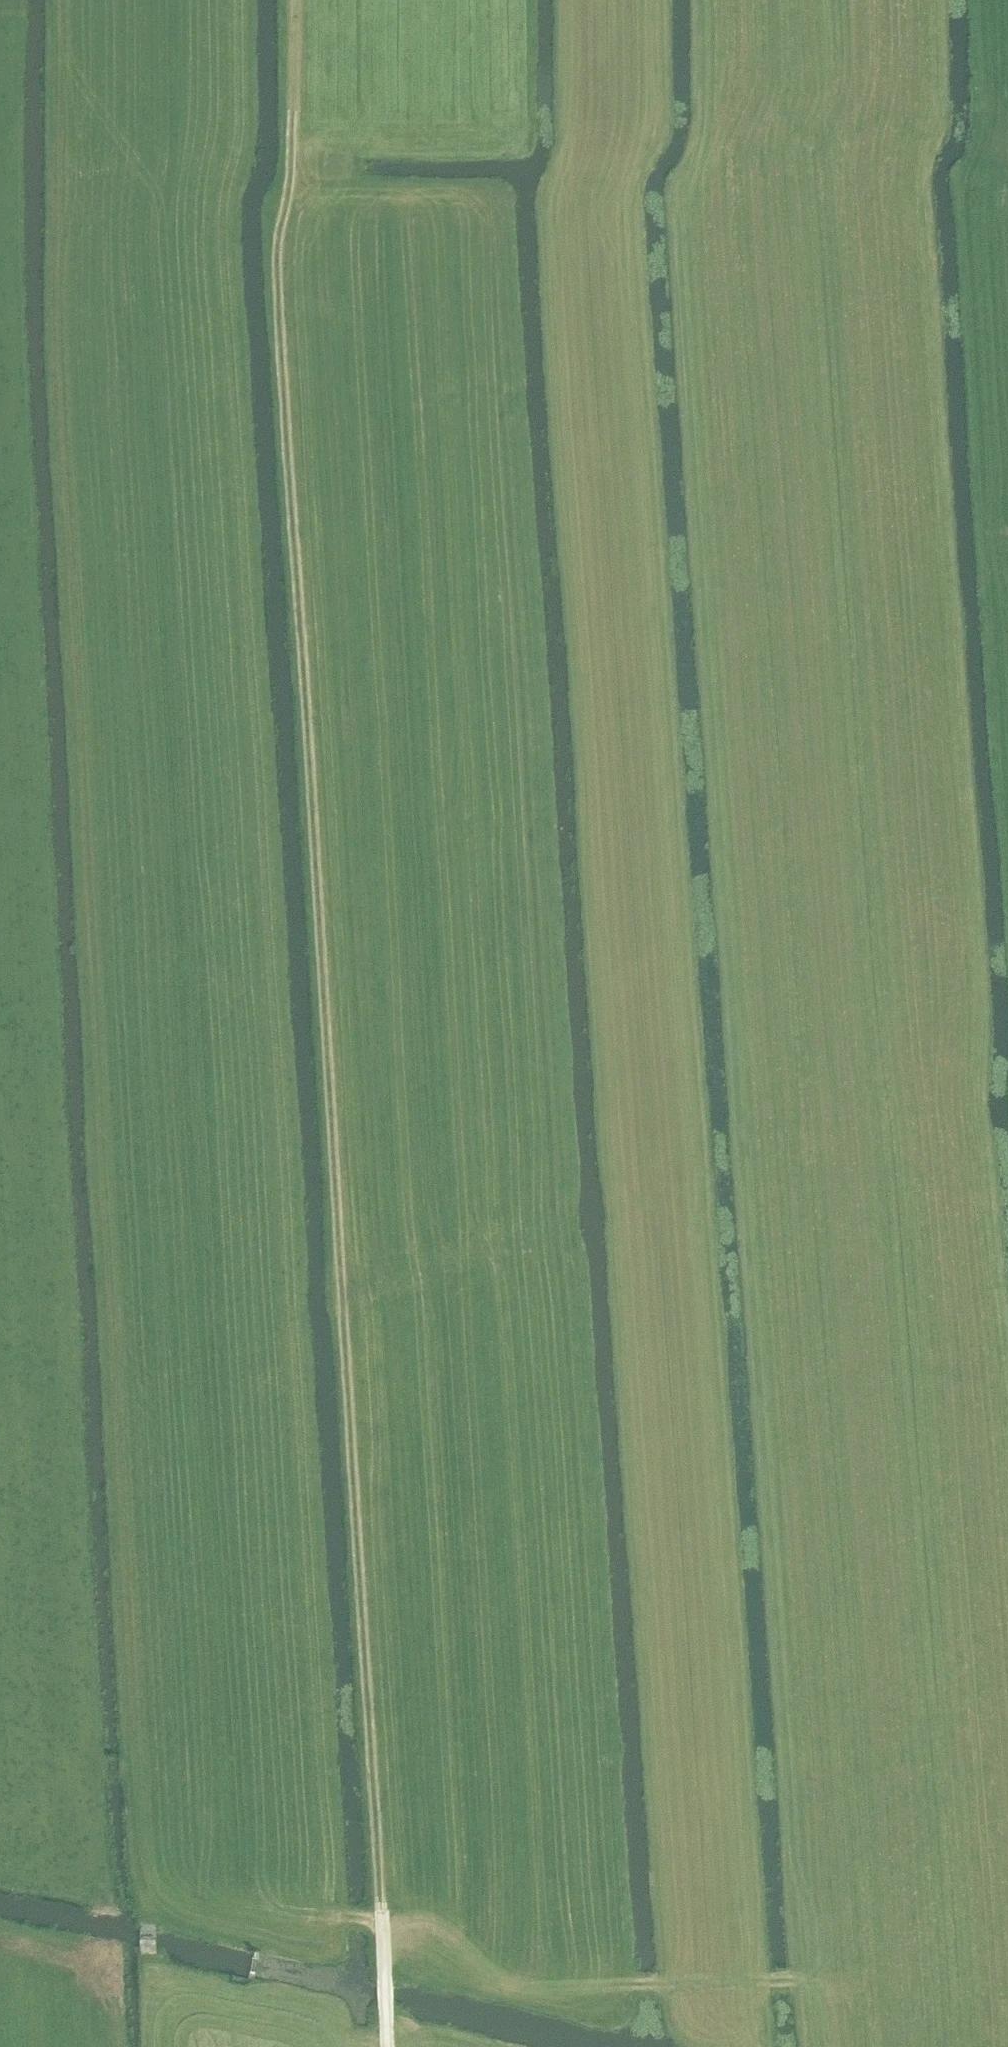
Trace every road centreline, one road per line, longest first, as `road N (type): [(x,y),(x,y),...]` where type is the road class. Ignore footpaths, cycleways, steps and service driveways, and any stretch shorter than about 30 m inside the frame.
road 1 (track): [(381,2007),(379,1851)]

